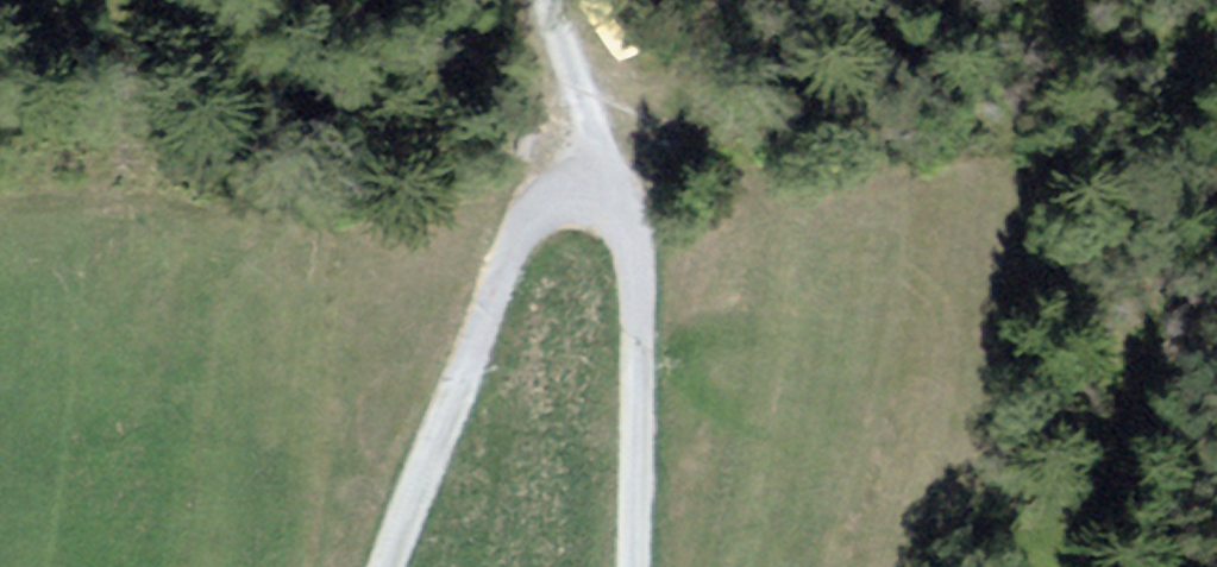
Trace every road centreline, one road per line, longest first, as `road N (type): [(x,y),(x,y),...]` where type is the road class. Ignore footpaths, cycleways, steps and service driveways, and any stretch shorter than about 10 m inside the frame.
road 1 (track): [(545,0),(584,106),(595,200),(721,0)]
road 2 (unclassified): [(458,389),(510,251),(546,204),(578,197),(612,208),(631,237),(637,291)]
road 3 (track): [(634,566),(637,291)]
road 4 (track): [(392,566),(458,389)]

